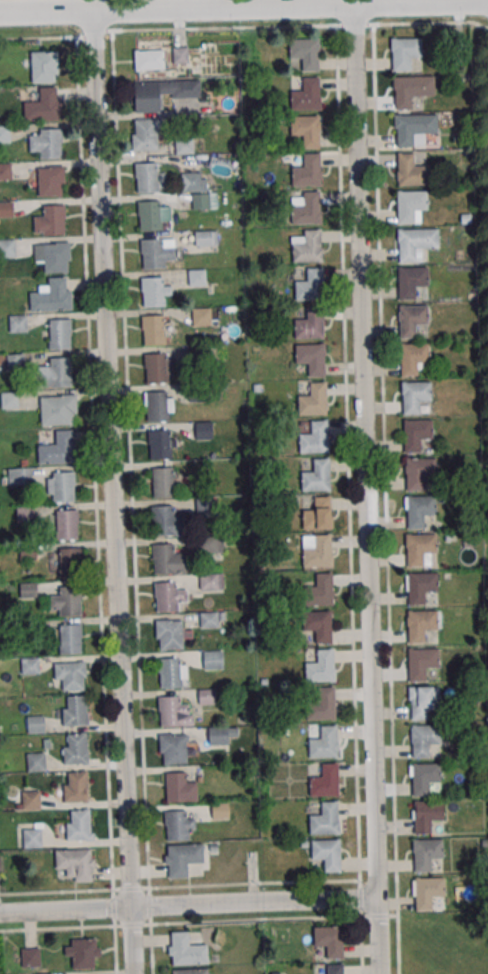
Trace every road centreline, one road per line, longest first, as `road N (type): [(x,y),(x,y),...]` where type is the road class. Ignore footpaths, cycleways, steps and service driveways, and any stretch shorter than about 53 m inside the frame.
road 1 (residential): [(378,973),(357,9)]
road 2 (residential): [(132,973),(93,16)]
road 3 (residential): [(0,17),(487,1)]
road 4 (residential): [(0,918),(376,904)]

